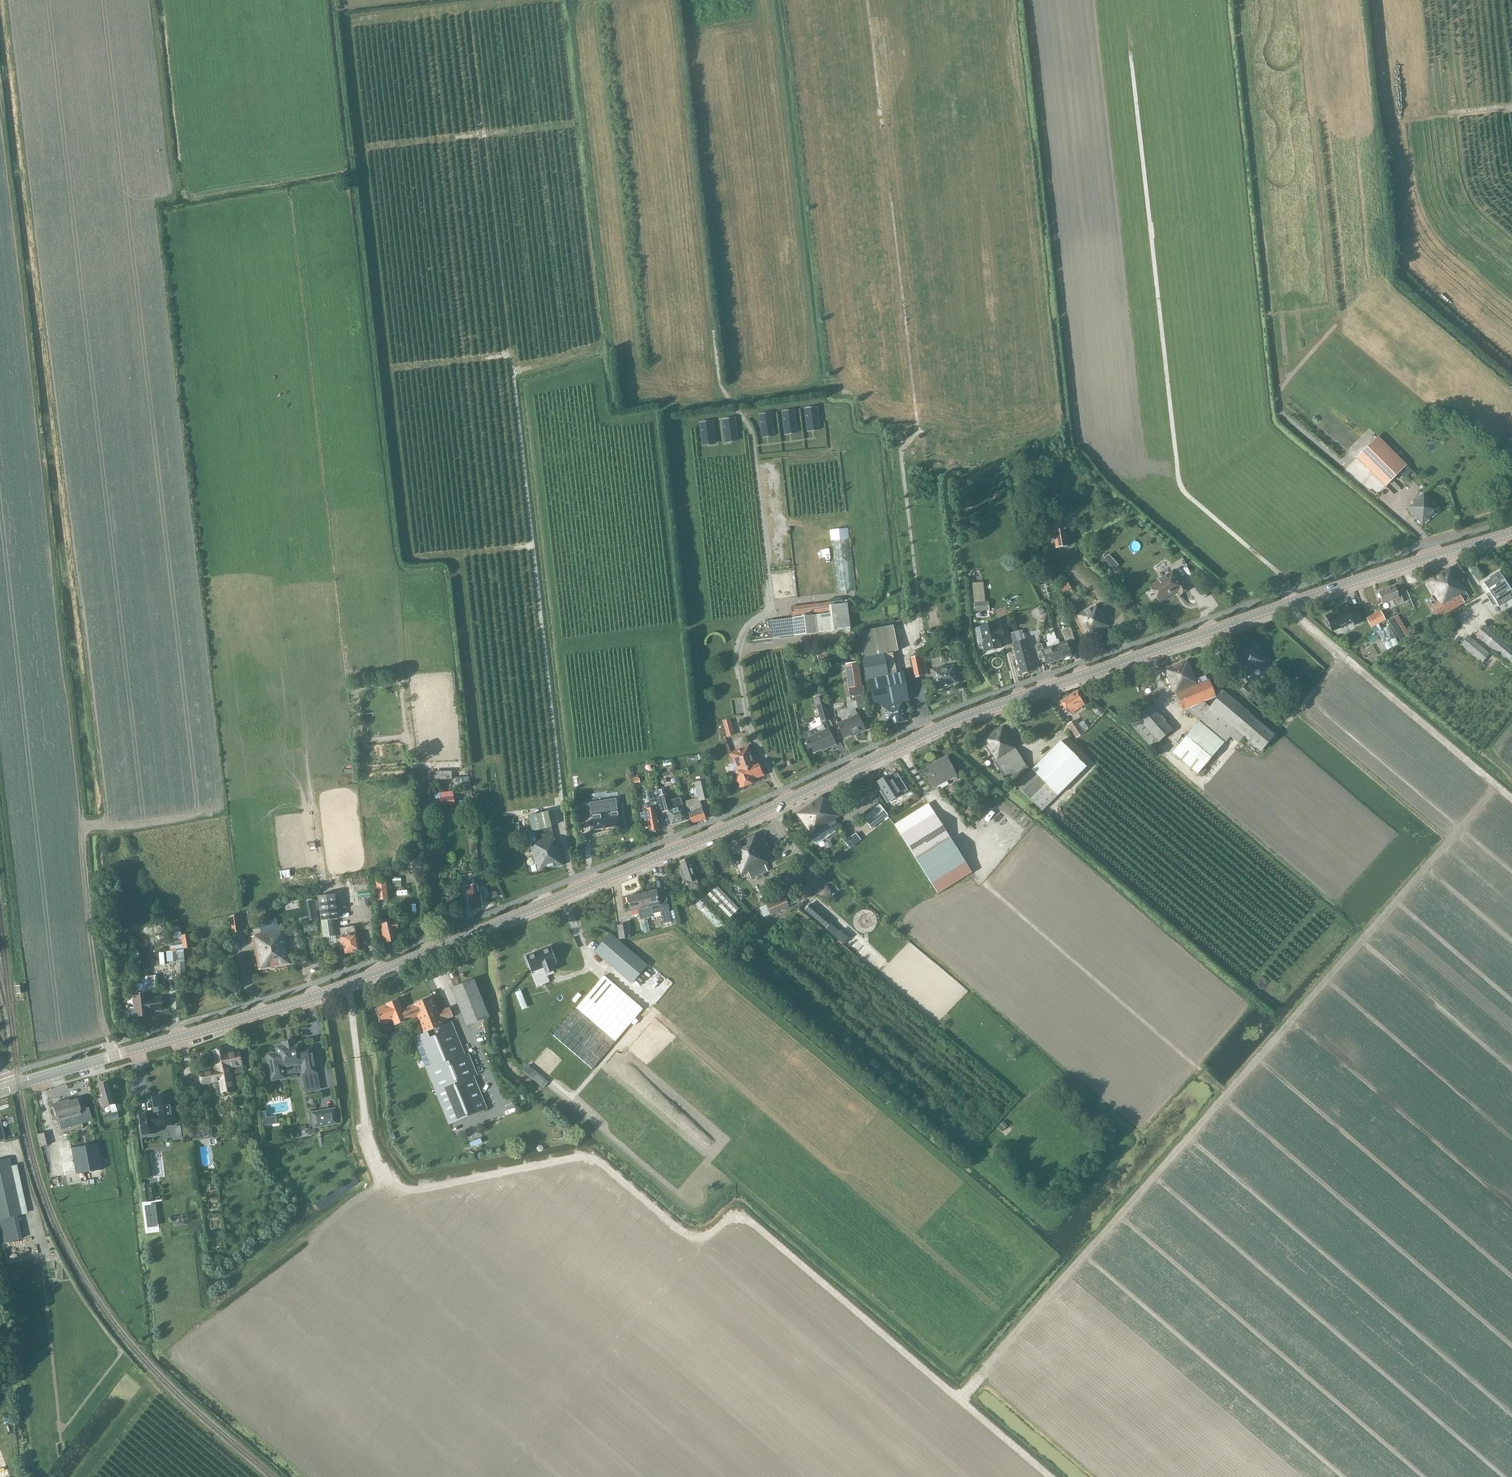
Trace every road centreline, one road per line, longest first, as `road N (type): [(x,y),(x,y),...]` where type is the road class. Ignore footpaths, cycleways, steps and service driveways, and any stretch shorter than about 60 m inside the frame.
road 1 (tertiary): [(1292,603),(979,712),(407,961),(5,1088)]
road 2 (track): [(1288,590),(1180,482),(1129,32)]
road 3 (tertiary): [(1511,533),(1292,603)]

